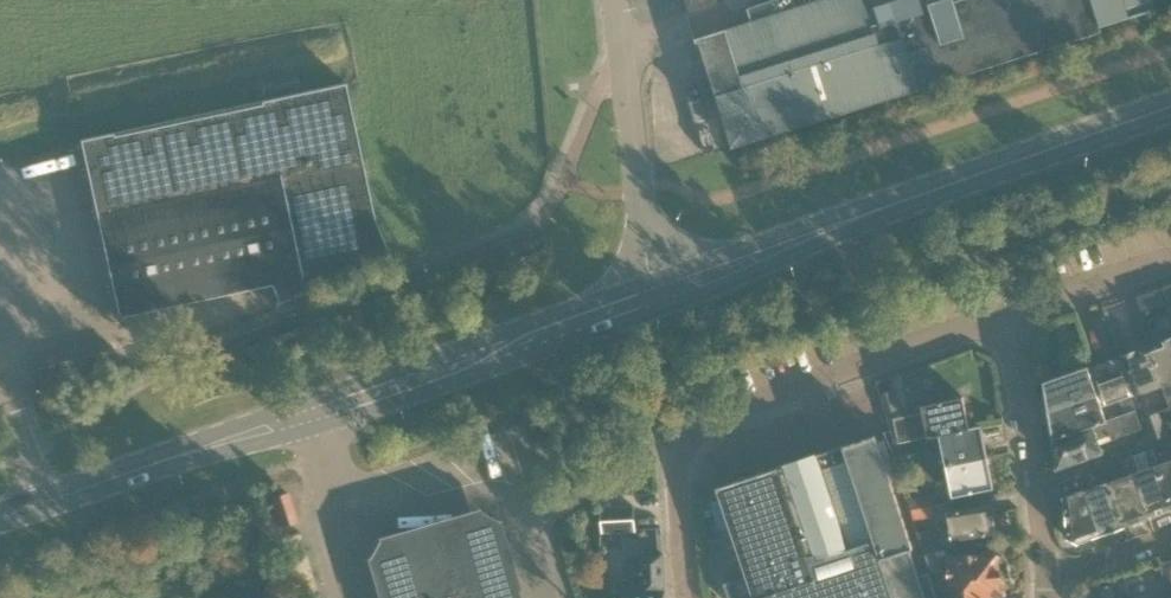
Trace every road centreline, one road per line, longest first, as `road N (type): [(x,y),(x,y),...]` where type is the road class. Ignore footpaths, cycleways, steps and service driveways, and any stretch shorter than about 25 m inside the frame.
road 1 (primary): [(69,494),(376,410),(660,311)]
road 2 (primary): [(650,282),(164,452),(69,494)]
road 3 (residential): [(687,597),(678,473),(699,427),(1002,314)]
road 4 (primary): [(660,311),(958,182)]
road 5 (primary): [(958,182),(881,200),(650,282)]
road 6 (unclassified): [(650,282),(617,0)]
road 7 (residential): [(1050,575),(1002,314)]
road 8 (primary): [(958,182),(1170,108)]
road 9 (residential): [(1002,314),(1170,264)]
road 10 (residential): [(1170,535),(1050,575)]

